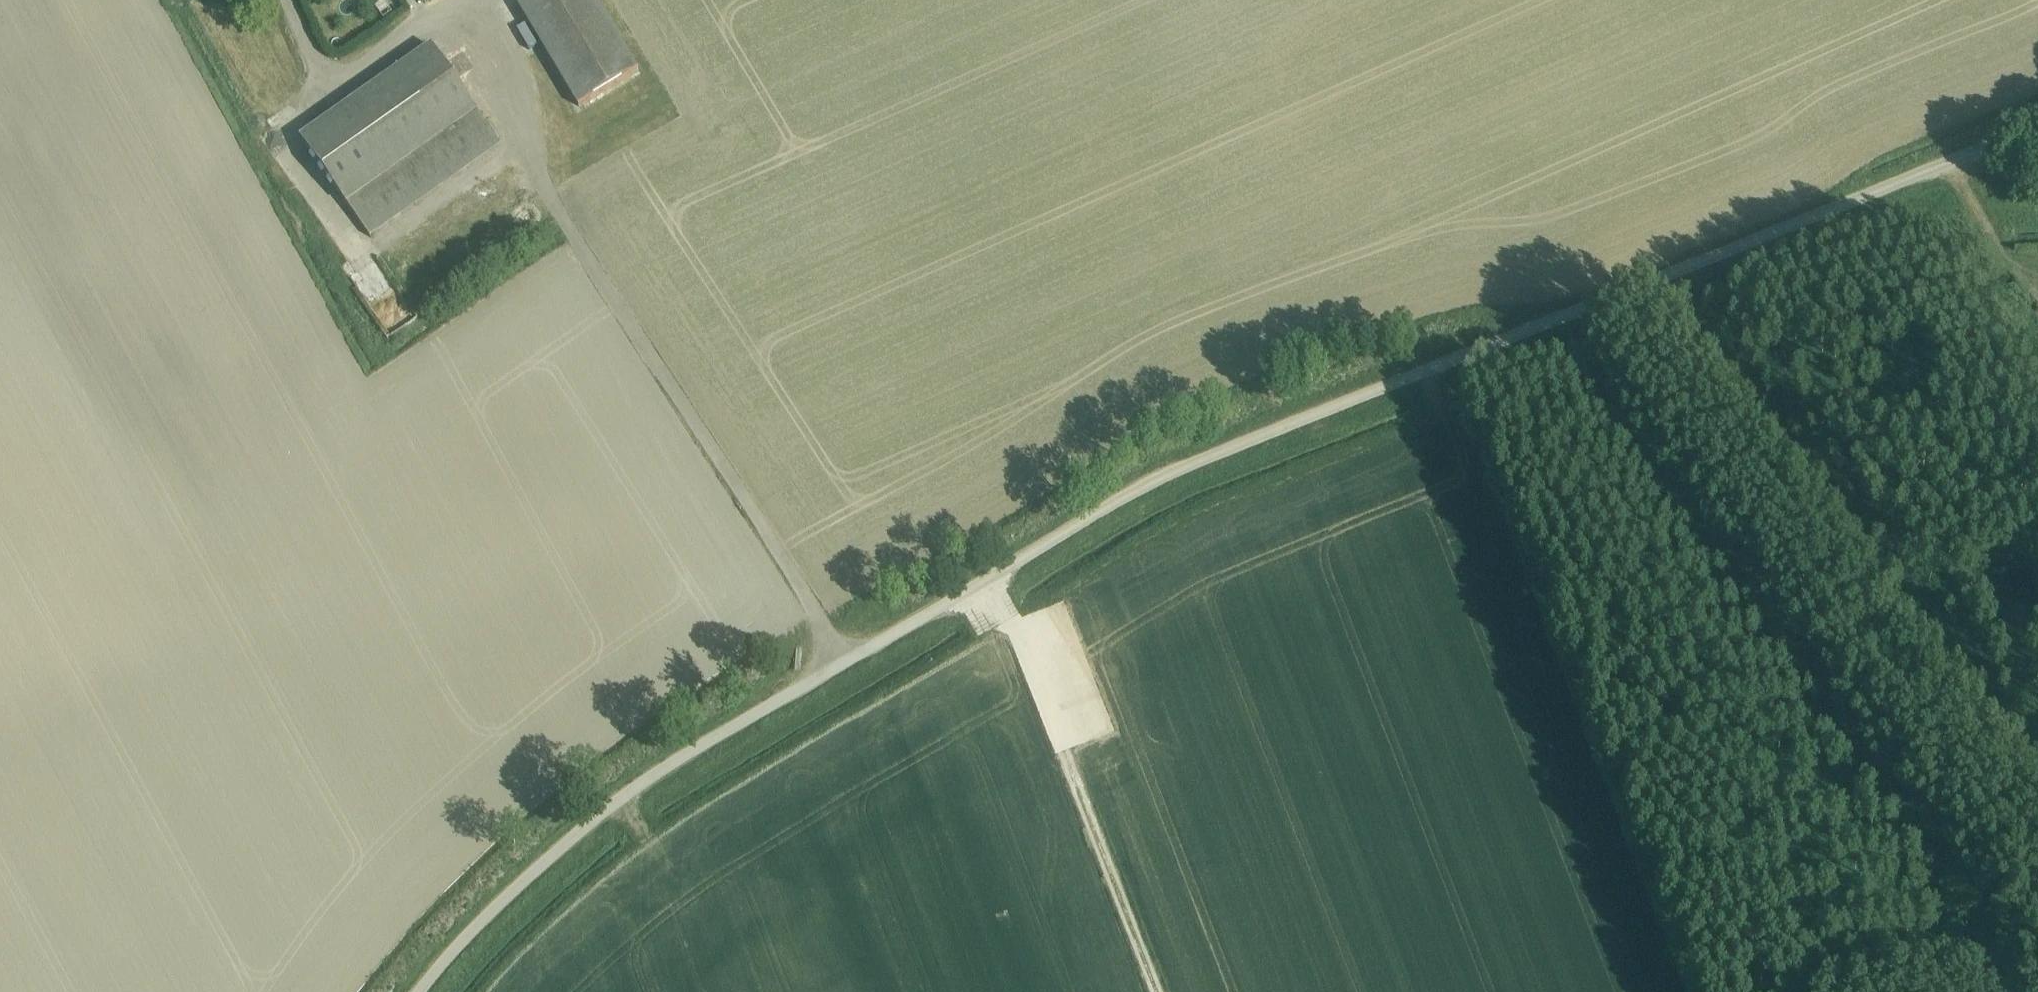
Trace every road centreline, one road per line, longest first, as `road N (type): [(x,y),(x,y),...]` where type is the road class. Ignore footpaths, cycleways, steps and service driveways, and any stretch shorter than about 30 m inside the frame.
road 1 (unclassified): [(417,991),(492,910),(640,785),(1119,500),(2037,127)]
road 2 (track): [(843,663),(573,231)]
road 3 (track): [(1056,754),(1150,991)]

